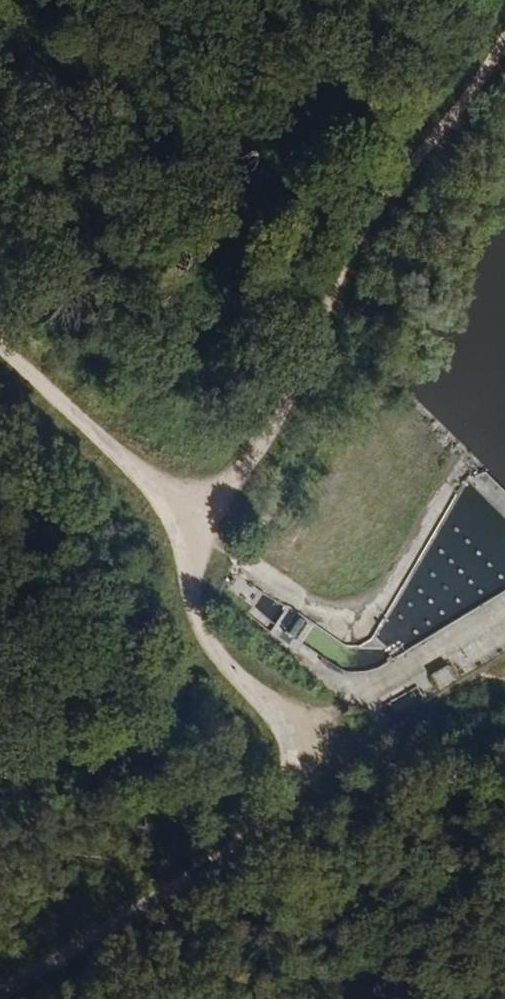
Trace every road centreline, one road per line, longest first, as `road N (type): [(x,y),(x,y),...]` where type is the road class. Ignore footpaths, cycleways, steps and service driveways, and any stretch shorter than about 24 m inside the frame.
road 1 (track): [(174,524),(504,20)]
road 2 (track): [(0,350),(174,524),(187,610),(235,679),(320,739),(338,764)]
road 3 (track): [(338,764),(203,863),(0,987)]
road 4 (track): [(504,817),(393,742)]

